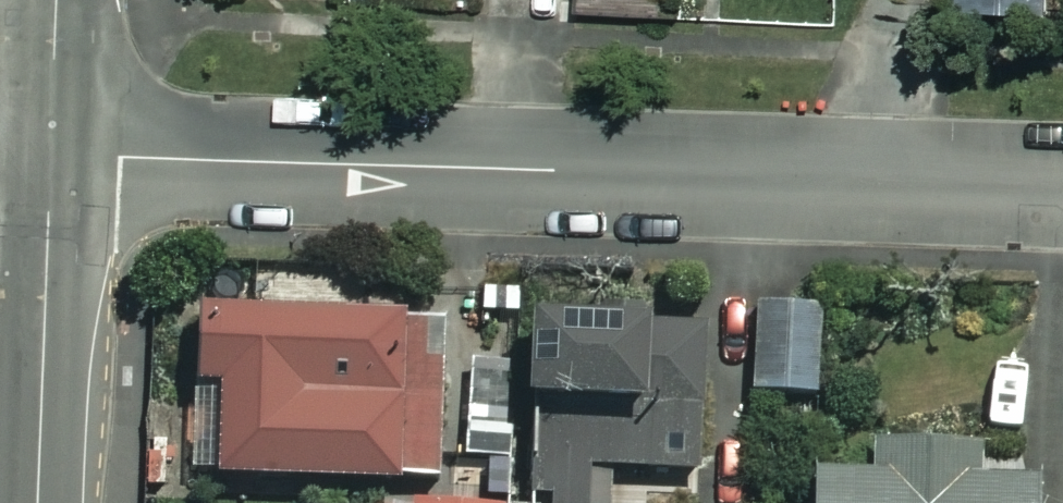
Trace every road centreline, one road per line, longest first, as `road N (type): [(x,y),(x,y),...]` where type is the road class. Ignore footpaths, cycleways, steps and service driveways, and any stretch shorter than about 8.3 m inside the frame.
road 1 (residential): [(52,131),(120,152),(193,158),(1062,186)]
road 2 (tertiary): [(37,502),(52,131)]
road 3 (tertiary): [(52,131),(56,0)]

